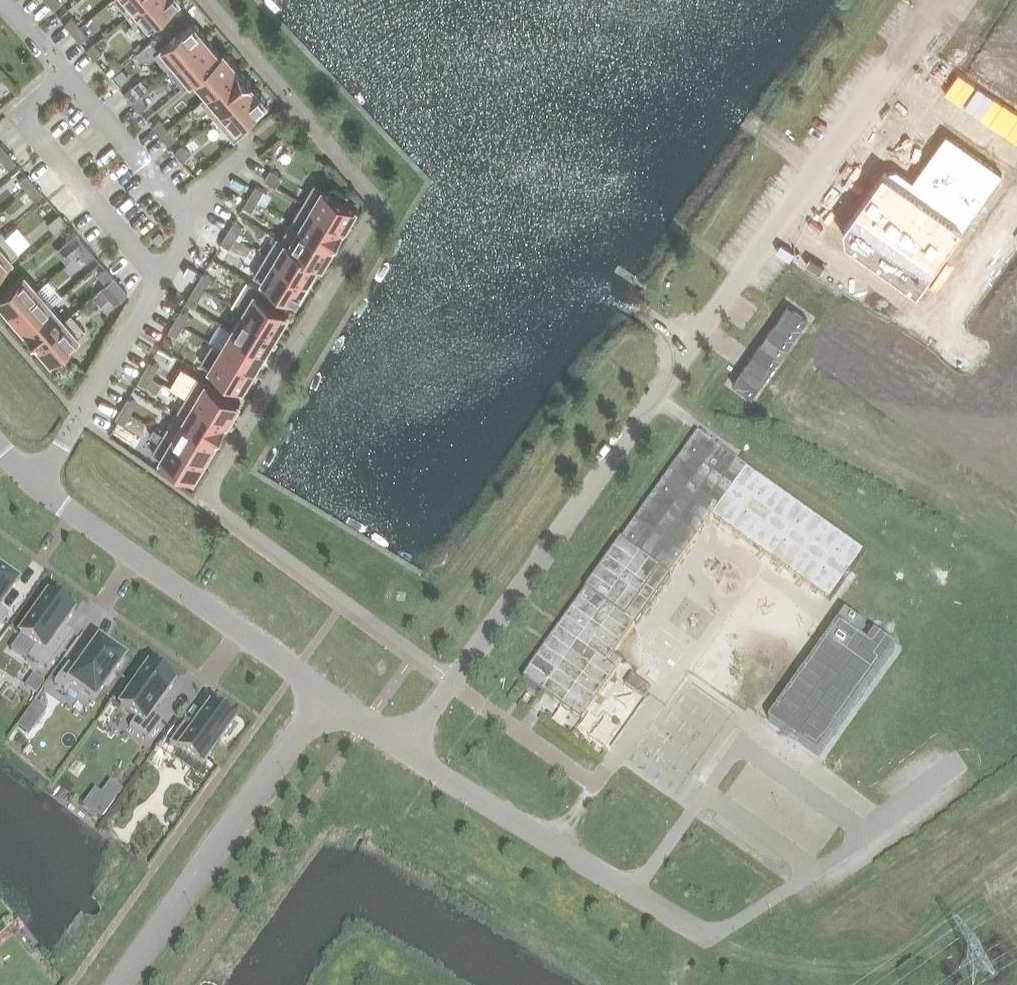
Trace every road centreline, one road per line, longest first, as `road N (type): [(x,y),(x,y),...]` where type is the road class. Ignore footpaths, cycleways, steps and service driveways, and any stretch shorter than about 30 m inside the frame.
road 1 (residential): [(403,748),(744,271)]
road 2 (residential): [(325,696),(67,507),(0,448)]
road 3 (unclassified): [(117,984),(325,696)]
road 4 (residential): [(635,892),(403,748)]

